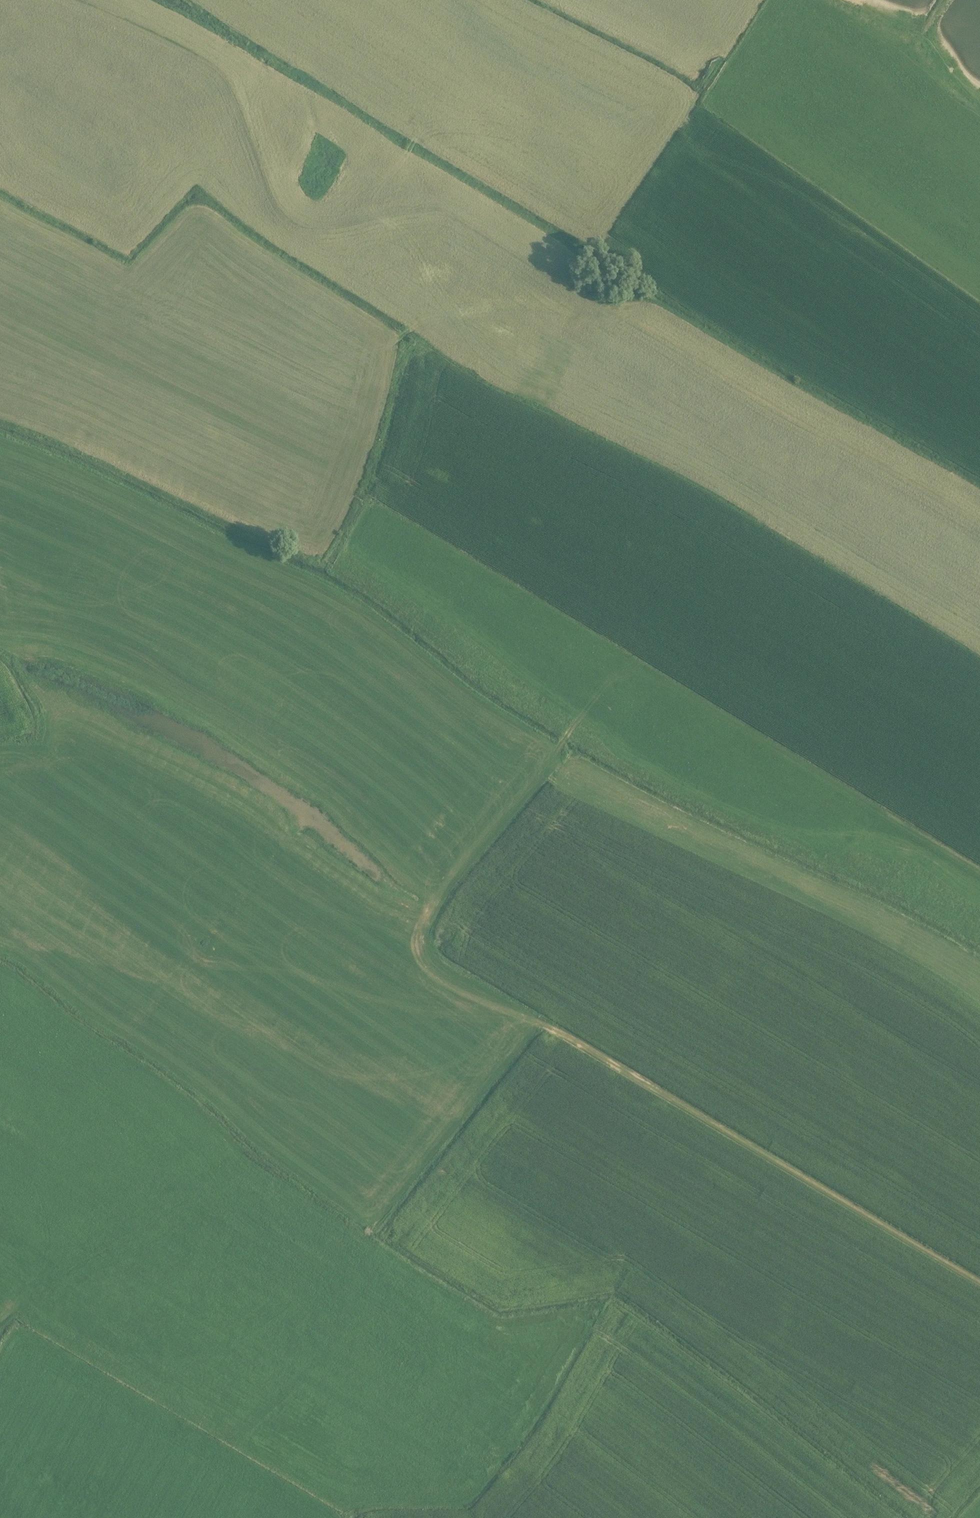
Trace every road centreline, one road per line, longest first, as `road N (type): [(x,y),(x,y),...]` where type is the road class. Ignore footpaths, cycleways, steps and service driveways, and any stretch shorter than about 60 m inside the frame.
road 1 (track): [(979,1281),(549,1025)]

